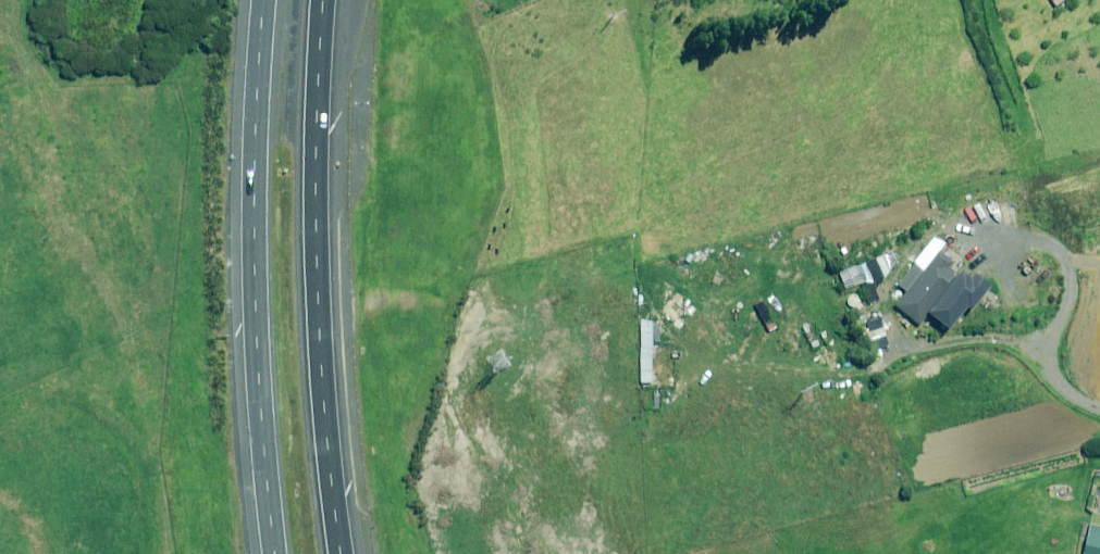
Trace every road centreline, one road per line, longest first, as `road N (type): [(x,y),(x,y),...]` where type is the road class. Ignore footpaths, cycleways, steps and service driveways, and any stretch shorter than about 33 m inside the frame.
road 1 (motorway): [(279,553),(254,289),(263,0)]
road 2 (motorway): [(325,0),(319,292),(344,553)]

